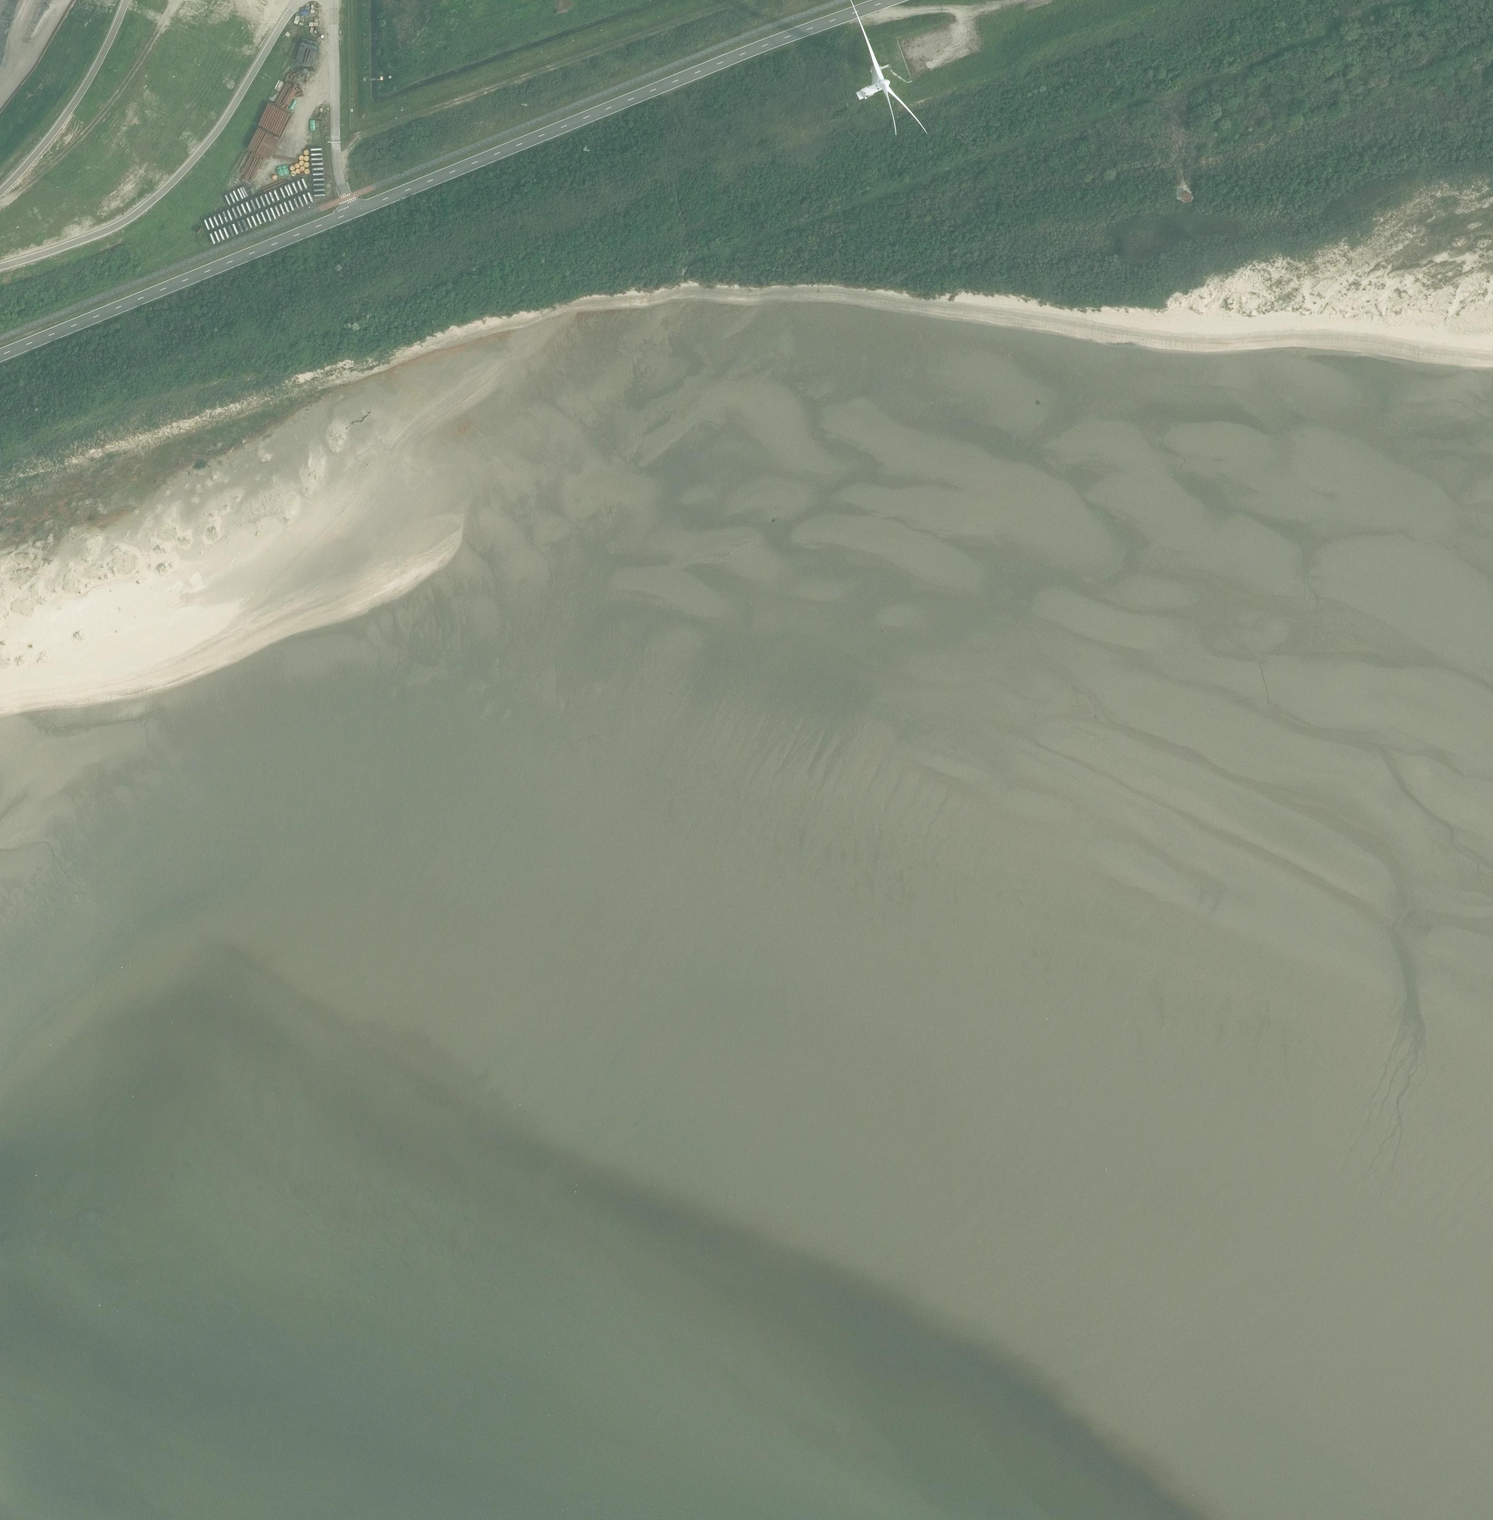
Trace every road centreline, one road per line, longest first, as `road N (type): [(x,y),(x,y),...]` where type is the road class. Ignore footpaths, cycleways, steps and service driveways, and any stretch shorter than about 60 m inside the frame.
road 1 (unclassified): [(354,211),(754,47),(890,0)]
road 2 (unclassified): [(354,211),(0,358)]
road 3 (track): [(0,203),(66,154),(129,82),(178,0)]

